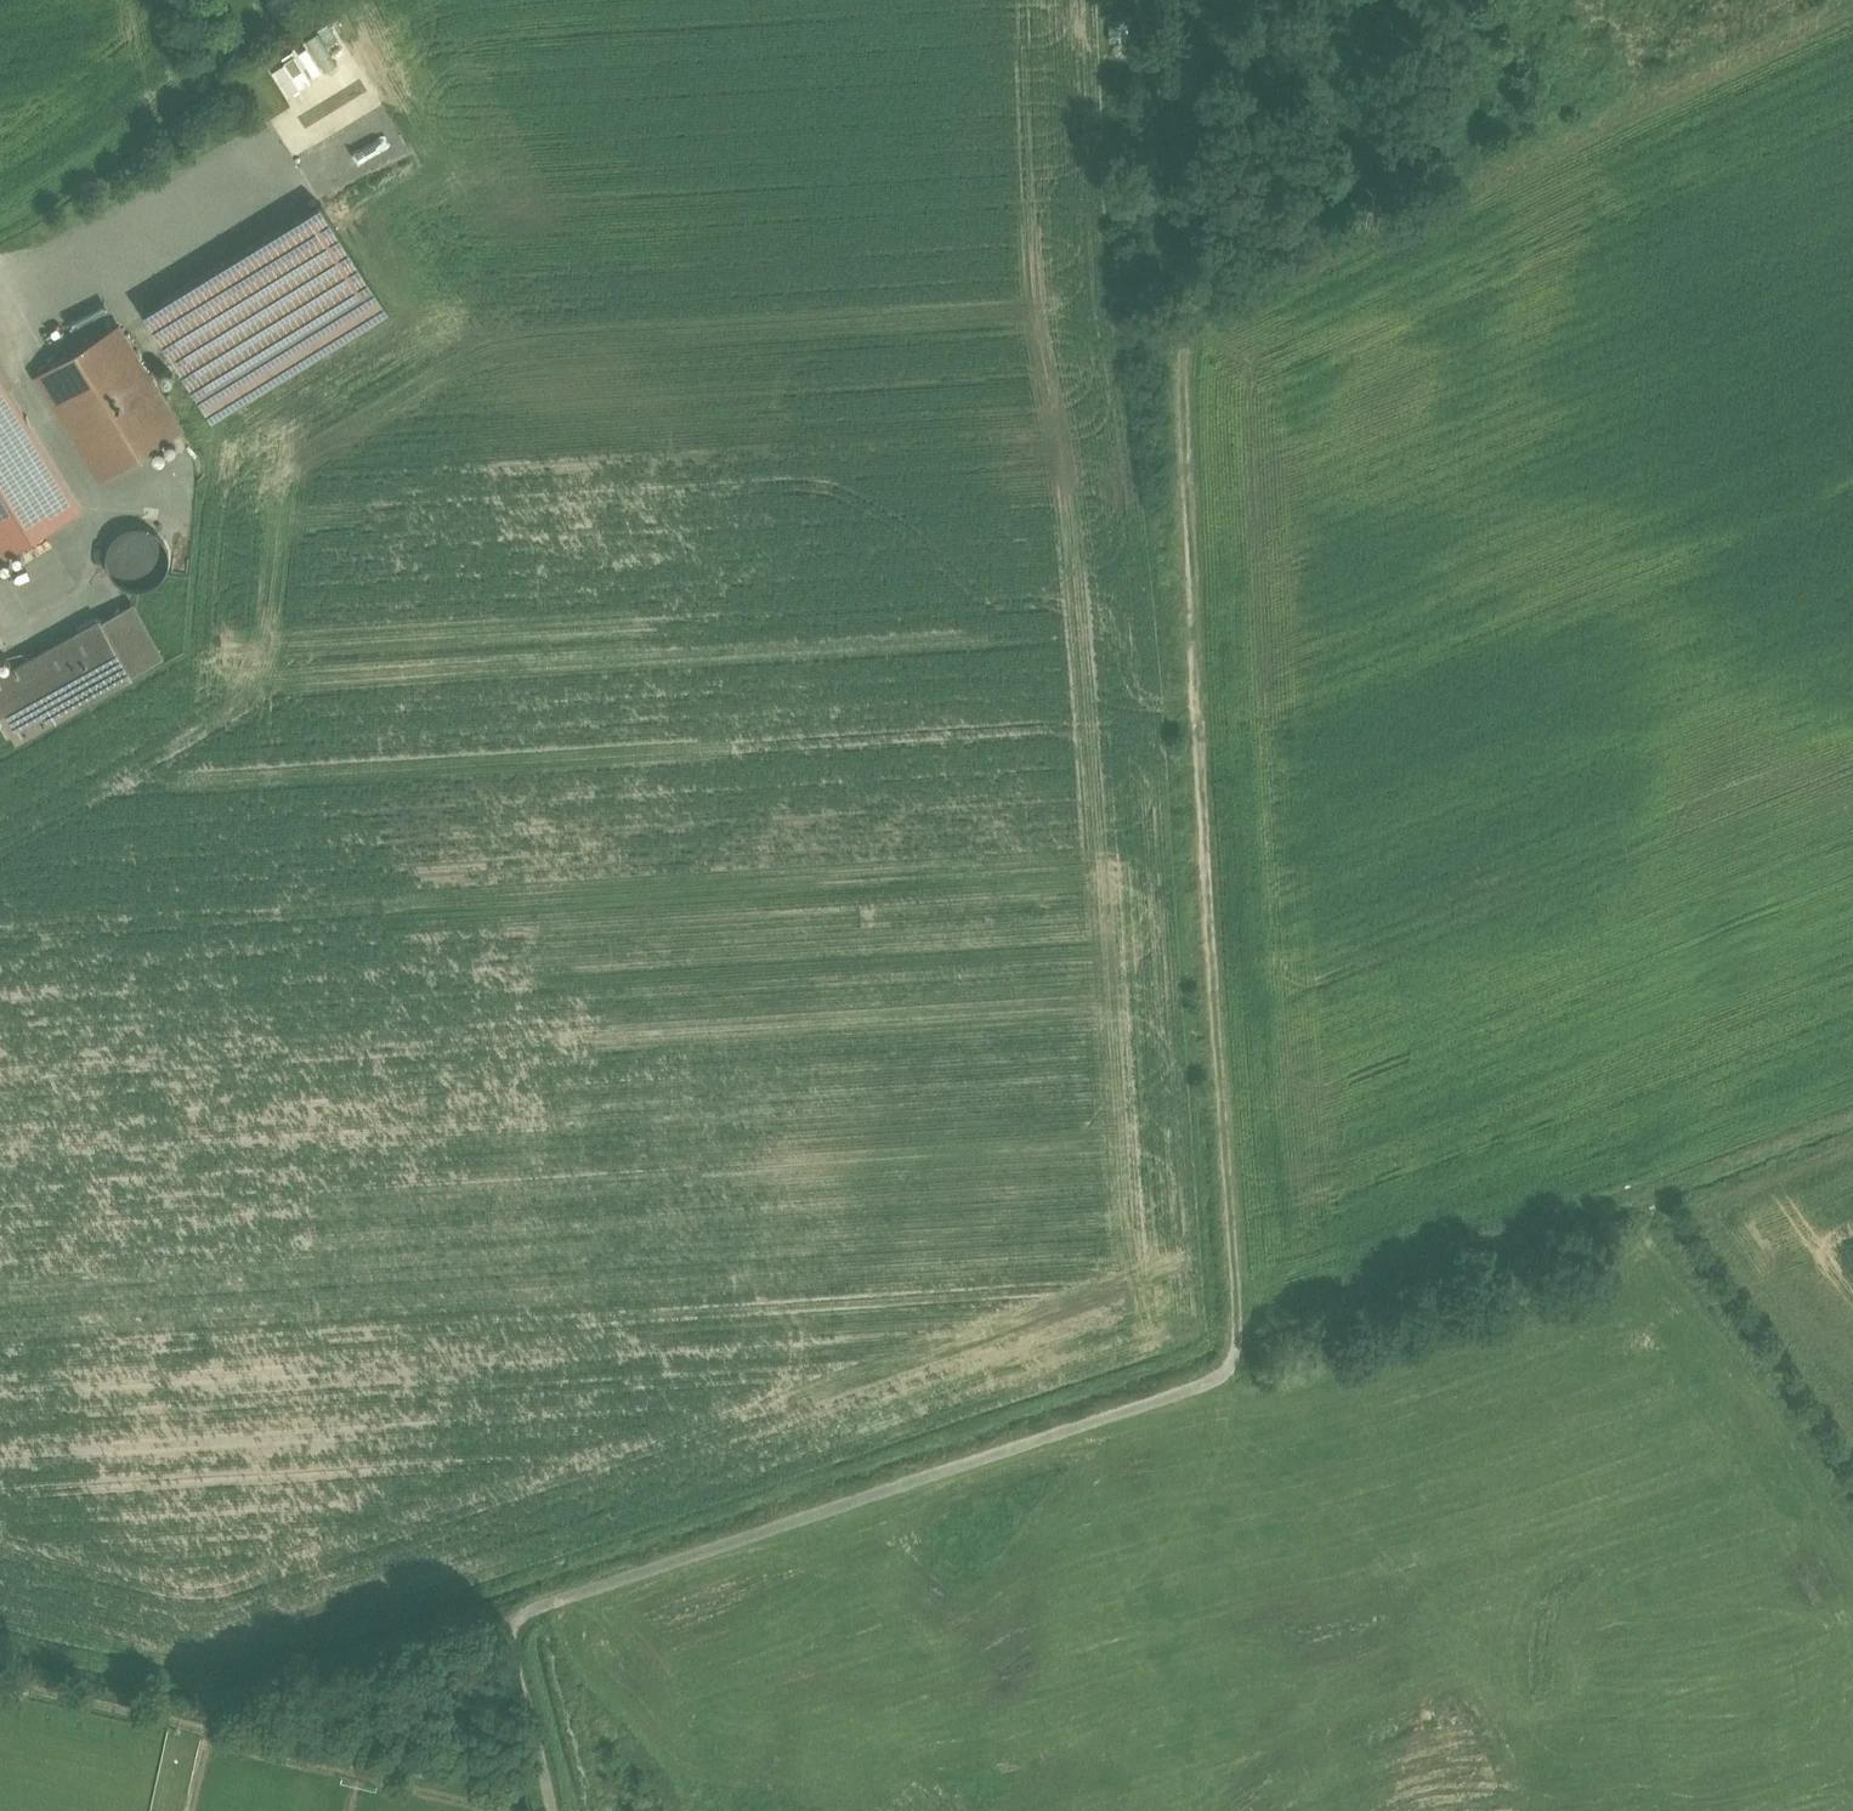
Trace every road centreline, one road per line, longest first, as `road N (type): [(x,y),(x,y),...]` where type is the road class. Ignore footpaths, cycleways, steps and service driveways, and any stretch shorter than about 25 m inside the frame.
road 1 (track): [(557,1810),(509,1624),(526,1611),(1198,1389),(1232,1365),(1178,501),(1195,232),(1139,0)]

